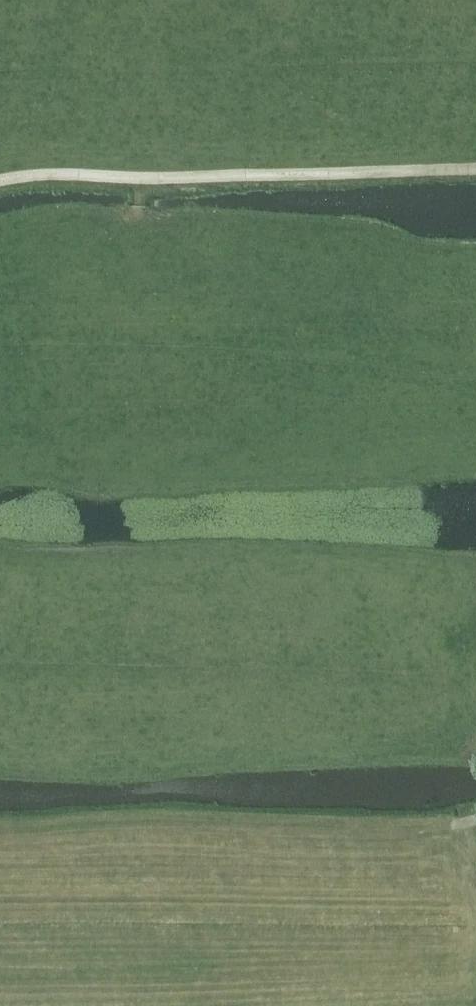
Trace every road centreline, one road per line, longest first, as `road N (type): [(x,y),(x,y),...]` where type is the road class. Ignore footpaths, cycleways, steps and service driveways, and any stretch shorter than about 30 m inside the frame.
road 1 (track): [(475,819),(428,827),(170,820),(0,827)]
road 2 (track): [(475,168),(0,179)]

